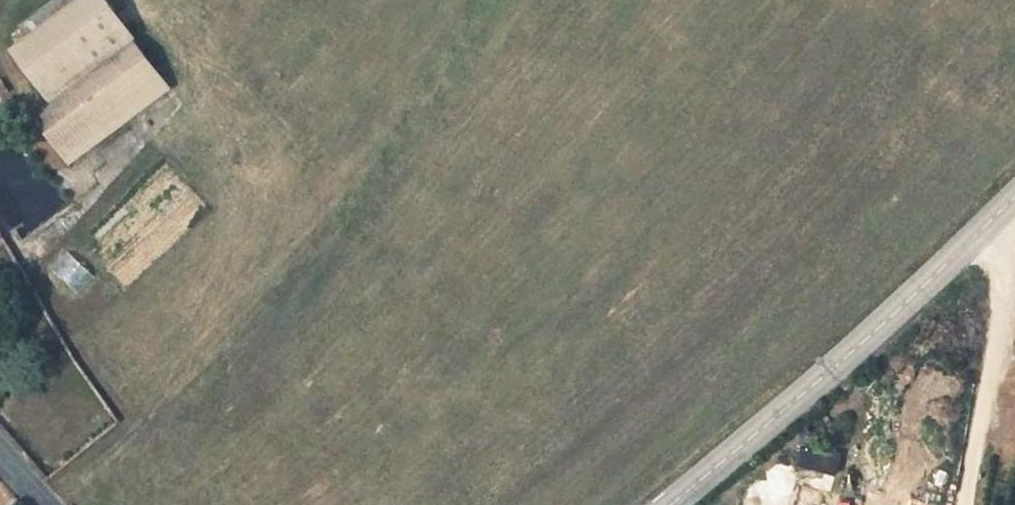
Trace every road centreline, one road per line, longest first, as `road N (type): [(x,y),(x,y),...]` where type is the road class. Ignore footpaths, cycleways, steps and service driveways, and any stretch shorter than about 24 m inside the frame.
road 1 (unclassified): [(665,504),(807,392),(1014,191)]

